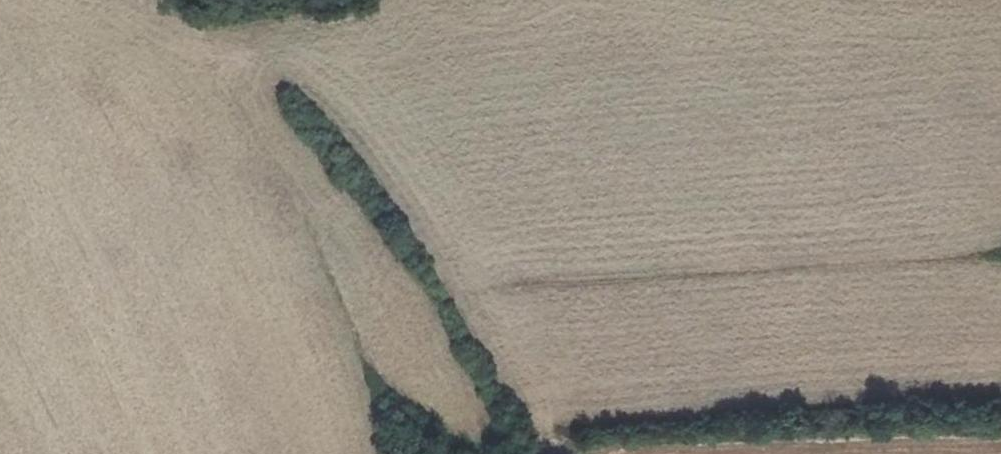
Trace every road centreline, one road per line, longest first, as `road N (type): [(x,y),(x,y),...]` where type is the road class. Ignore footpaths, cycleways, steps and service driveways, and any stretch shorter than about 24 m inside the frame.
road 1 (track): [(548,453),(474,317),(349,138),(298,85),(222,37)]
road 2 (track): [(422,0),(222,37)]

